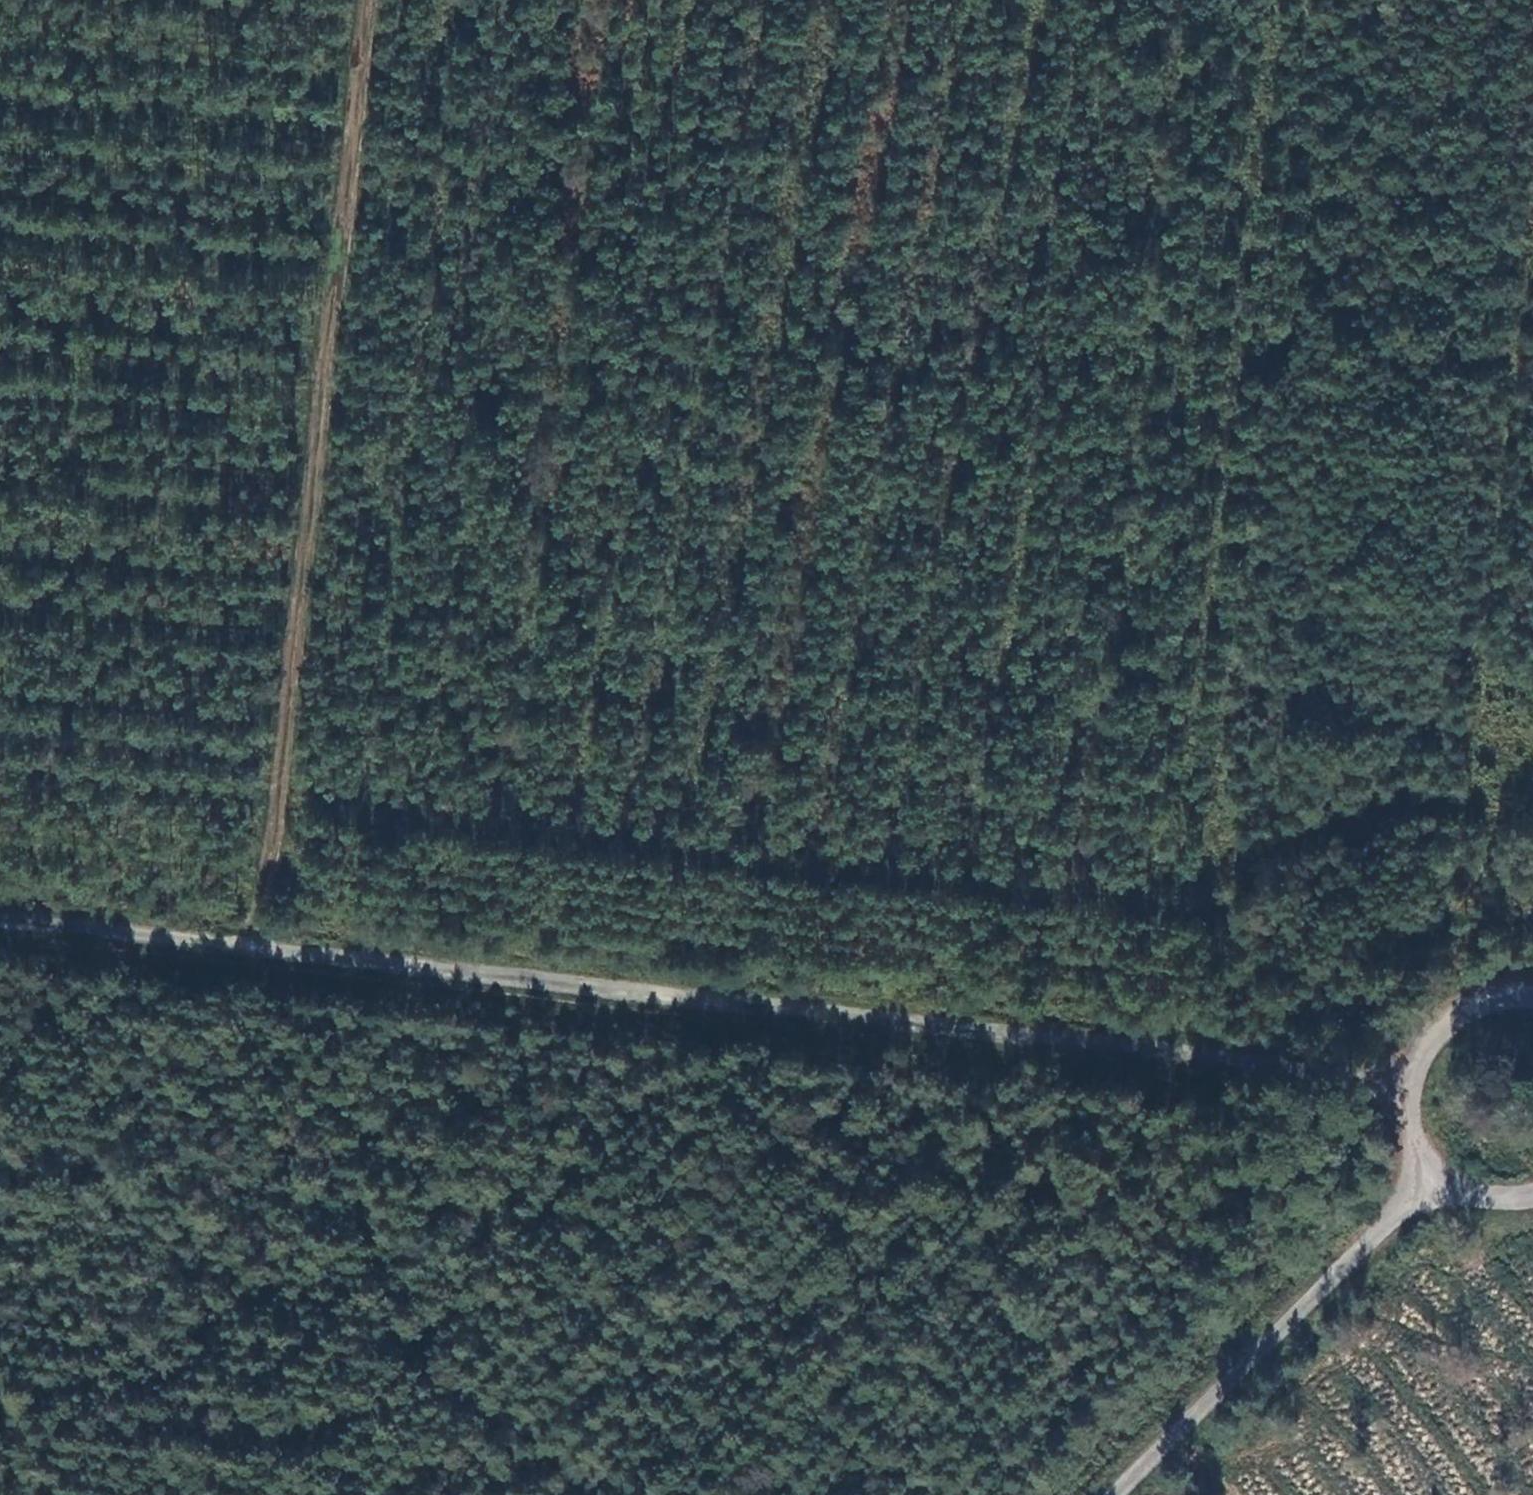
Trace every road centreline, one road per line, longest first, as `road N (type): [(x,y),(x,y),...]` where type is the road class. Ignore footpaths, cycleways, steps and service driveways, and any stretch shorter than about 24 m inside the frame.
road 1 (track): [(0,919),(1319,1069),(1407,1088)]
road 2 (track): [(1439,1170),(1116,1494)]
road 3 (track): [(1532,996),(1487,995),(1457,1008),(1415,1057),(1408,1111),(1439,1170)]

